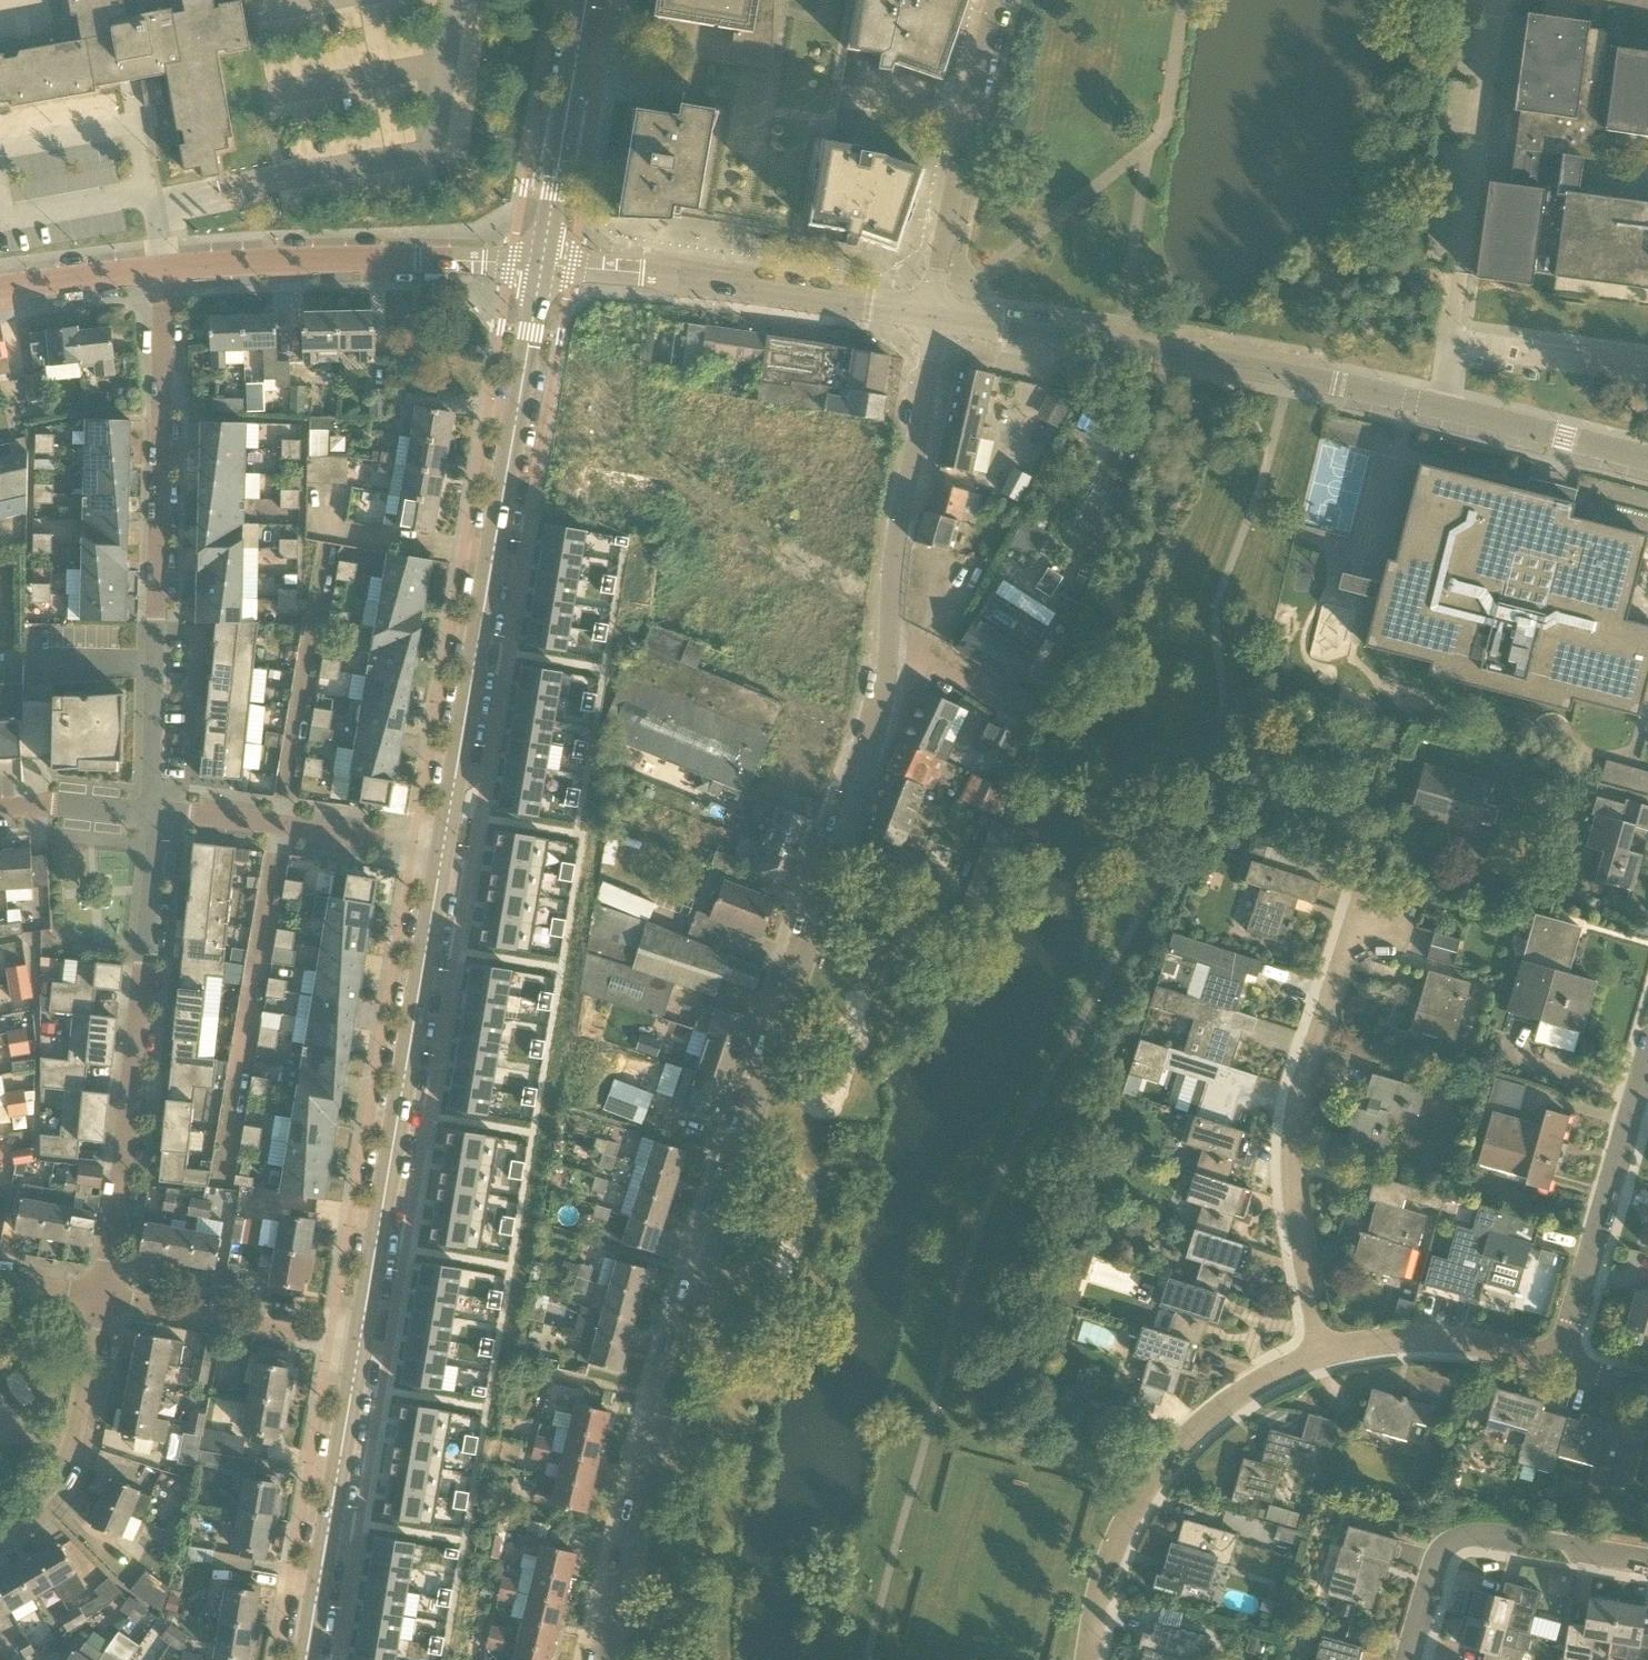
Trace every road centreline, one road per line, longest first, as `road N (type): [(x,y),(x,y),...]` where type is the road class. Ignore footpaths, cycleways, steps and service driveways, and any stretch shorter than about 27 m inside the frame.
road 1 (residential): [(601,1659),(696,1292),(878,708),(896,533),(935,316)]
road 2 (tertiary): [(444,851),(542,264)]
road 3 (residential): [(156,813),(164,270)]
road 4 (residential): [(1440,407),(1125,343),(935,316)]
road 5 (tertiary): [(359,1345),(444,851)]
road 6 (residential): [(1327,1353),(1309,1302),(1295,1212),(1298,1090),(1345,936),(1411,930)]
road 7 (residential): [(106,1299),(156,813)]
road 8 (residential): [(1087,1659),(1113,1535),(1155,1470),(1247,1392),(1327,1353)]
road 9 (residential): [(935,316),(542,264)]
road 10 (residential): [(164,270),(331,260),(542,264)]
road 11 (residential): [(1409,1659),(1437,1559),(1458,1540),(1488,1536),(1647,1564)]
road 12 (residential): [(935,316),(966,118),(1001,0)]
road 13 (tertiary): [(305,1659),(359,1345)]
road 14 (residential): [(1560,1358),(1647,1055)]
road 15 (residential): [(156,813),(444,851)]
road 16 (tertiary): [(542,264),(587,0)]
road 17 (residential): [(0,1533),(55,1487),(73,1450),(106,1299)]
road 18 (residential): [(1647,372),(1457,344),(1440,407)]
road 19 (residential): [(359,1345),(106,1299)]
road 20 (residential): [(1327,1353),(1445,1335),(1560,1358)]
road 21 (residential): [(1647,460),(1440,407)]
road 22 (residential): [(0,288),(164,270)]
road 23 (residential): [(0,807),(156,813)]

